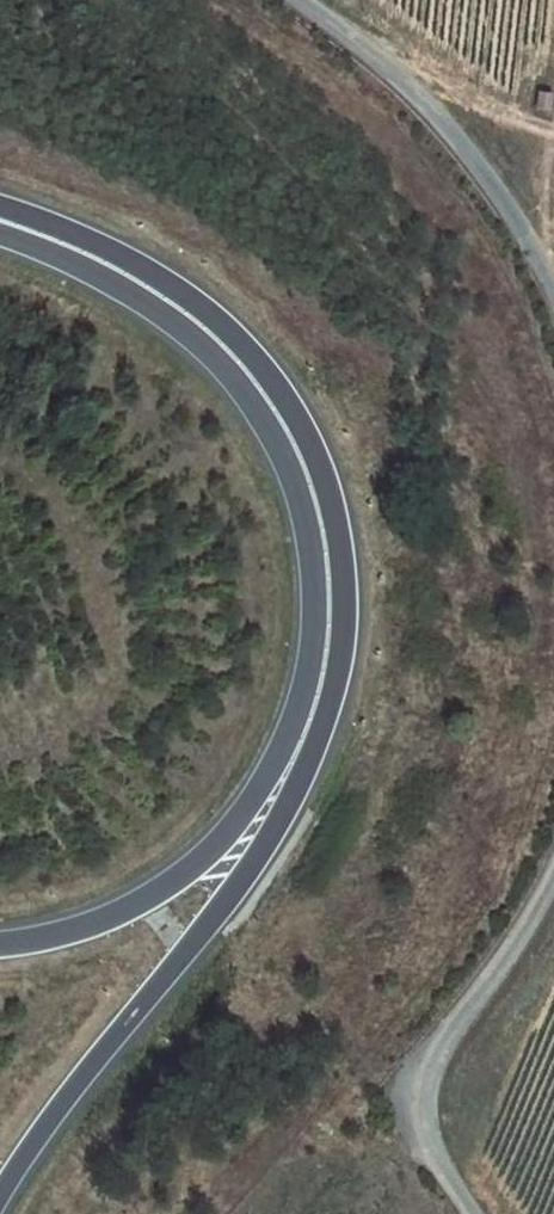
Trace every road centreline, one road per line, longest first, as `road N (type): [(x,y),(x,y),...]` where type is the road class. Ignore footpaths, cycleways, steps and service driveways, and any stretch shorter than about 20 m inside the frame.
road 1 (motorway): [(0,207),(200,307),(283,402),(323,506),(335,634),(316,715)]
road 2 (motorway): [(0,1206),(132,1018),(267,852),(295,791),(316,715)]
road 3 (residential): [(487,1213),(405,1107),(553,853)]
road 4 (residential): [(553,320),(521,242),(381,72),(286,0)]
road 5 (motorway): [(316,715),(208,851),(146,897),(61,929),(0,938)]

